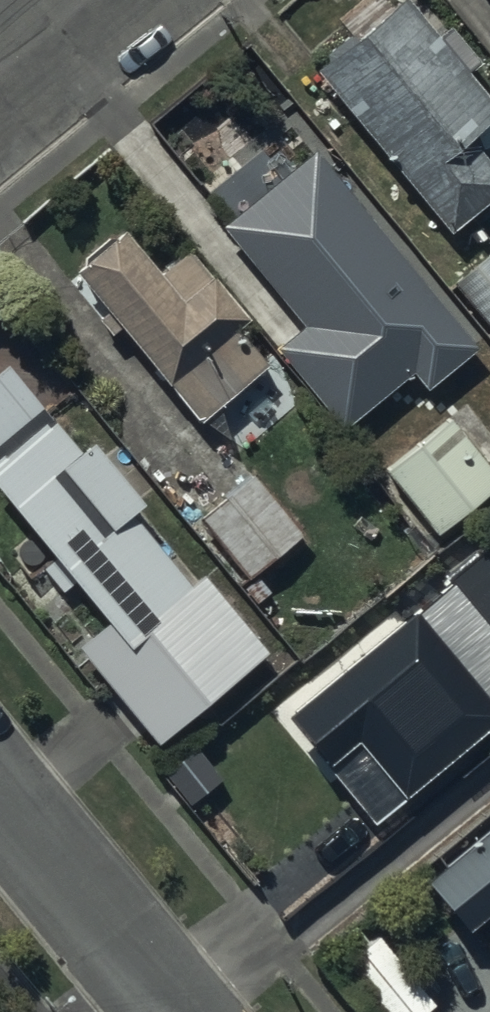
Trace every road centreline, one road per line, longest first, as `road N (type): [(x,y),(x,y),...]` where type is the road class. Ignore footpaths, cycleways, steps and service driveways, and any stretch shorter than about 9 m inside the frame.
road 1 (residential): [(0,799),(177,1011)]
road 2 (residential): [(94,0),(0,78)]

